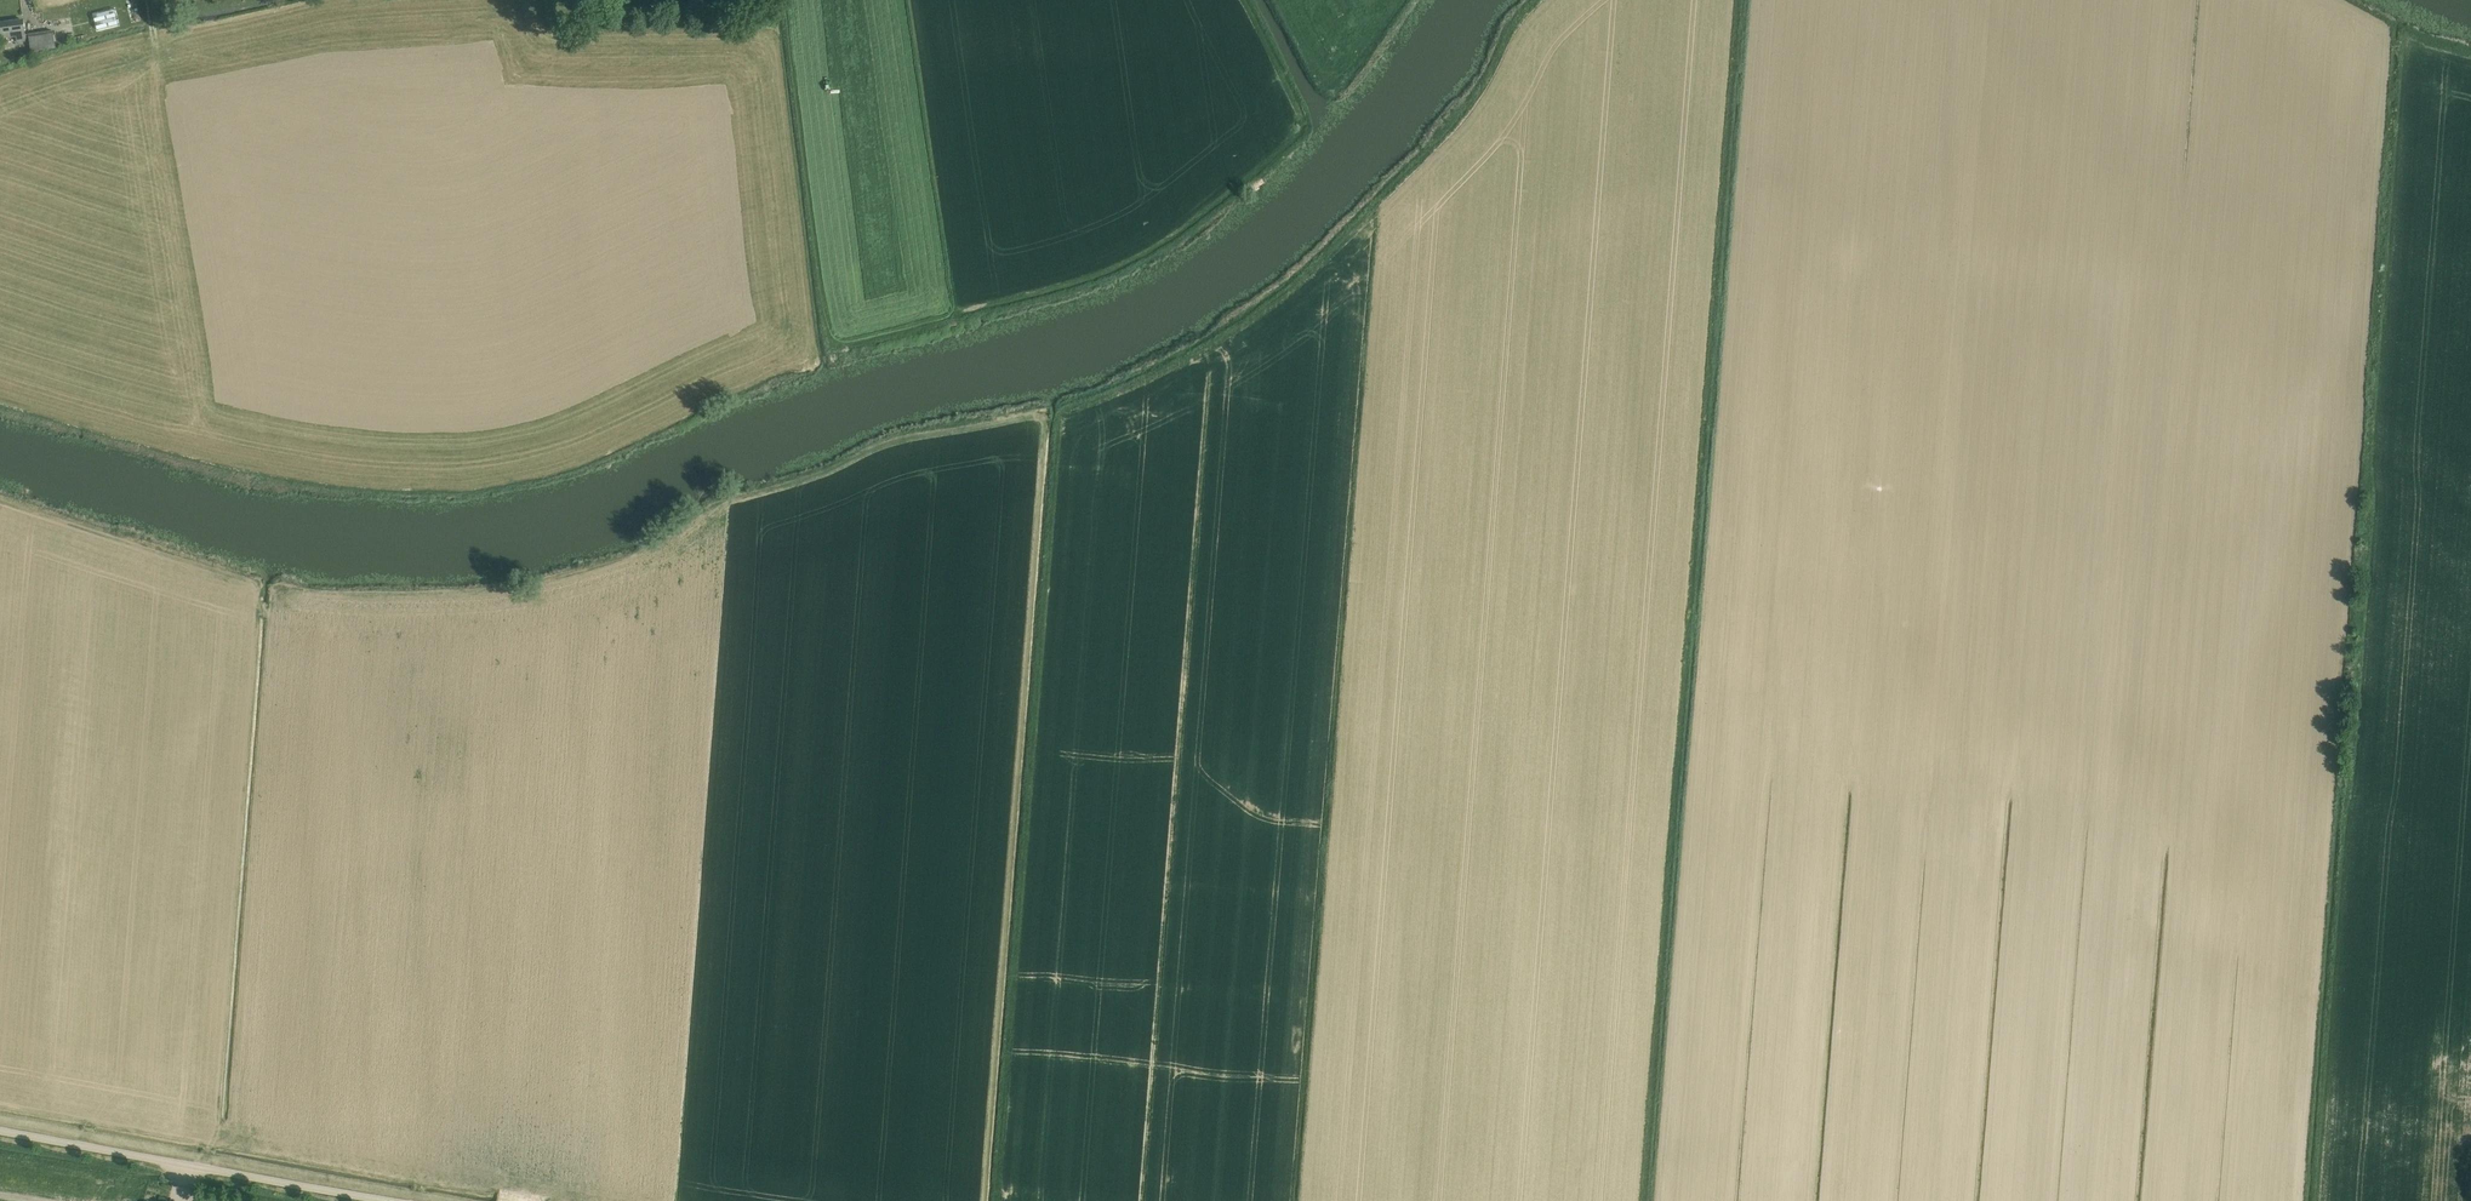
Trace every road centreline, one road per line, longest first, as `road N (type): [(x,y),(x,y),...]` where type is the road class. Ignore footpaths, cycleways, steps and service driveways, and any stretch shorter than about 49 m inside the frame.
road 1 (unclassified): [(395,1200),(0,1130)]

